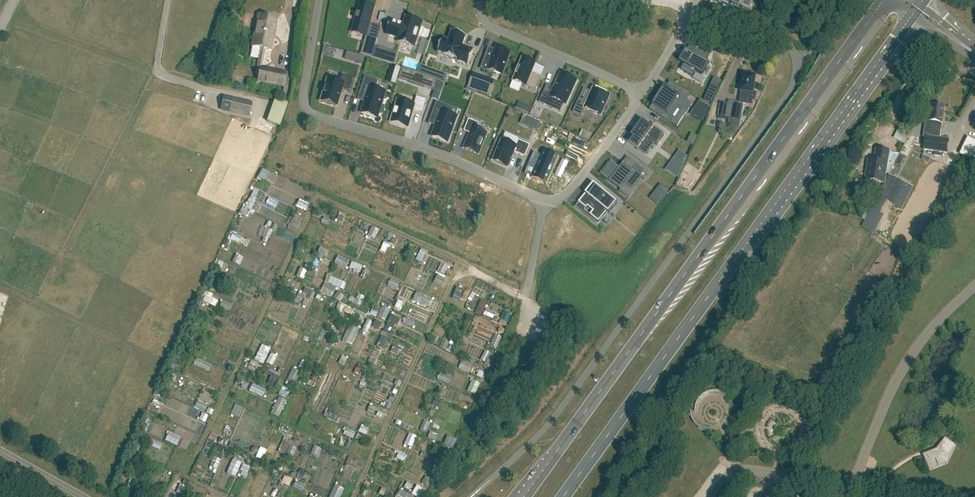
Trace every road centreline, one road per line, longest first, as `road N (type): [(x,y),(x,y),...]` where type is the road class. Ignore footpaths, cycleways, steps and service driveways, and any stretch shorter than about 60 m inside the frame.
road 1 (primary): [(888,0),(523,496)]
road 2 (primary): [(563,496),(911,18)]
road 3 (residential): [(319,0),(306,108),(435,152),(542,199),(554,202),(567,193),(642,92)]
road 4 (residential): [(483,0),(490,27),(642,92)]

